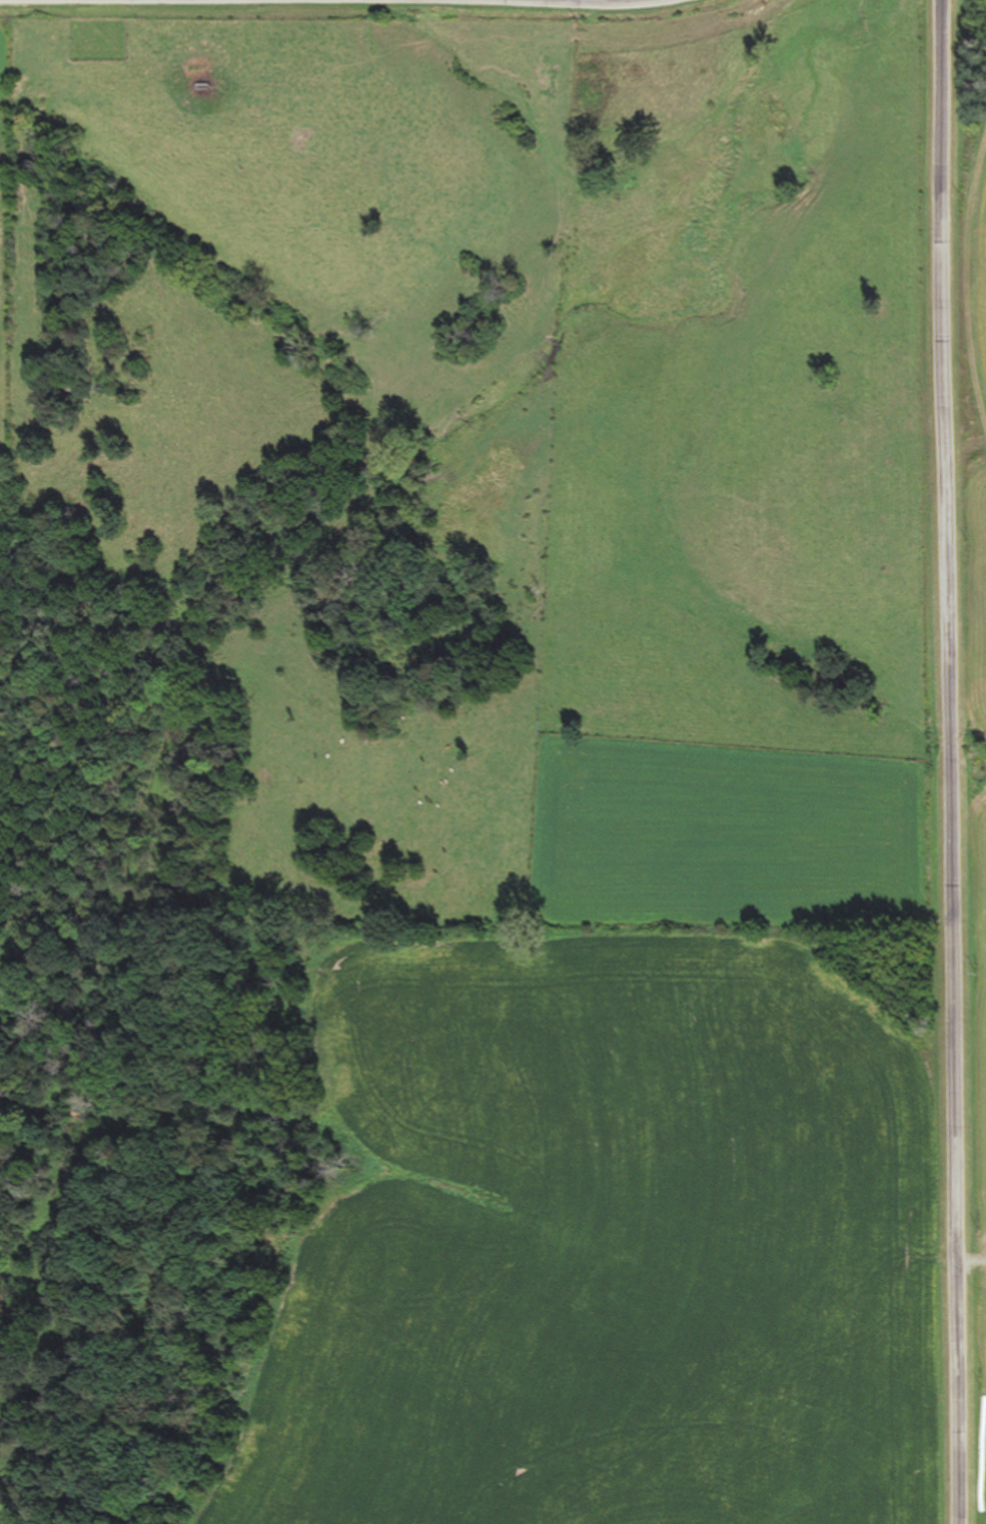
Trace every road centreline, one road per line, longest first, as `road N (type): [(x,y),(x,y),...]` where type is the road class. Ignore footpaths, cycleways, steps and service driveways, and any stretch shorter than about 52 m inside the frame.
road 1 (residential): [(922,1523),(916,0)]

